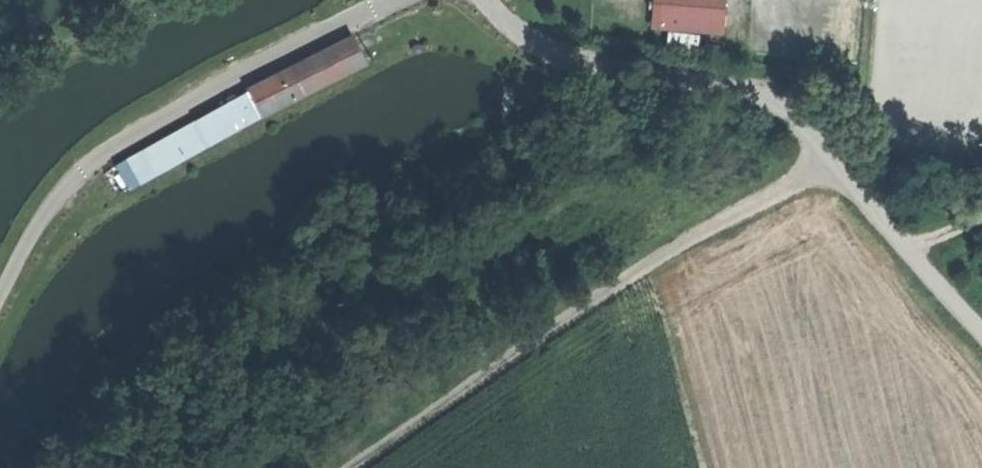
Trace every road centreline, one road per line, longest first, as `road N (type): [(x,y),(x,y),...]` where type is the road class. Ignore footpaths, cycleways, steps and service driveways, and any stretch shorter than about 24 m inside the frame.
road 1 (track): [(478,0),(543,57),(593,76),(752,101),(779,113),(811,137),(981,333)]
road 2 (track): [(344,467),(696,230),(829,159)]
road 3 (track): [(400,0),(207,95),(105,156),(50,209),(0,303)]

